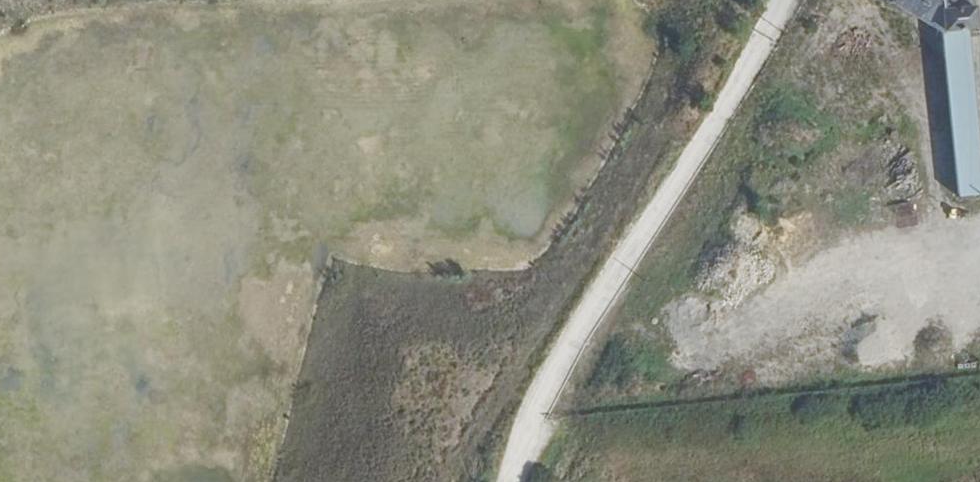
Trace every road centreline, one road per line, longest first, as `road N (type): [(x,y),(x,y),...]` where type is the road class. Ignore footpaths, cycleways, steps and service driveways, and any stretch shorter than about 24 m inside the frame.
road 1 (track): [(513,481),(556,364),(783,0)]

